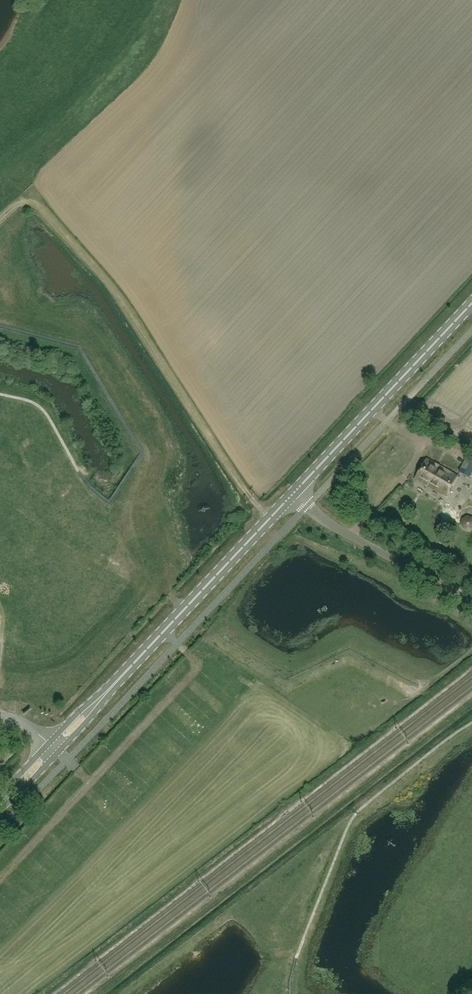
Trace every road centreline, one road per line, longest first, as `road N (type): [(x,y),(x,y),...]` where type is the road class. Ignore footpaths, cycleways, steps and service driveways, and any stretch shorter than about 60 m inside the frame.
road 1 (track): [(0,219),(35,204),(54,220),(112,286),(270,517)]
road 2 (secondary): [(113,685),(293,493)]
road 3 (secondary): [(293,493),(471,302)]
road 4 (unclassified): [(471,600),(337,528),(293,493)]

